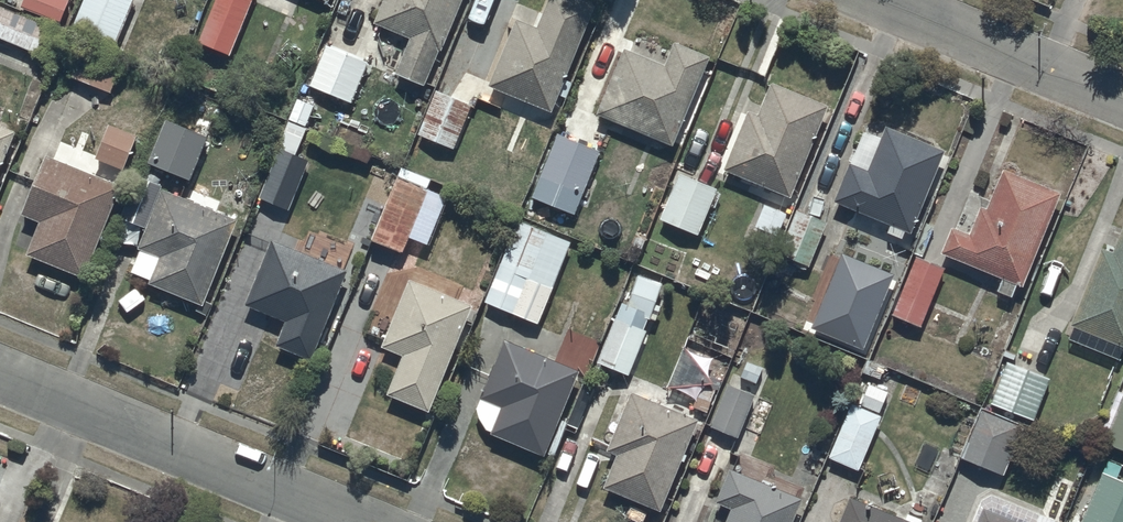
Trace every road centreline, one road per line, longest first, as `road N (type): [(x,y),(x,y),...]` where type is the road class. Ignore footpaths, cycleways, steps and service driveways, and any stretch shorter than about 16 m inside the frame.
road 1 (residential): [(358,521),(0,373)]
road 2 (residential): [(884,0),(1122,98)]

